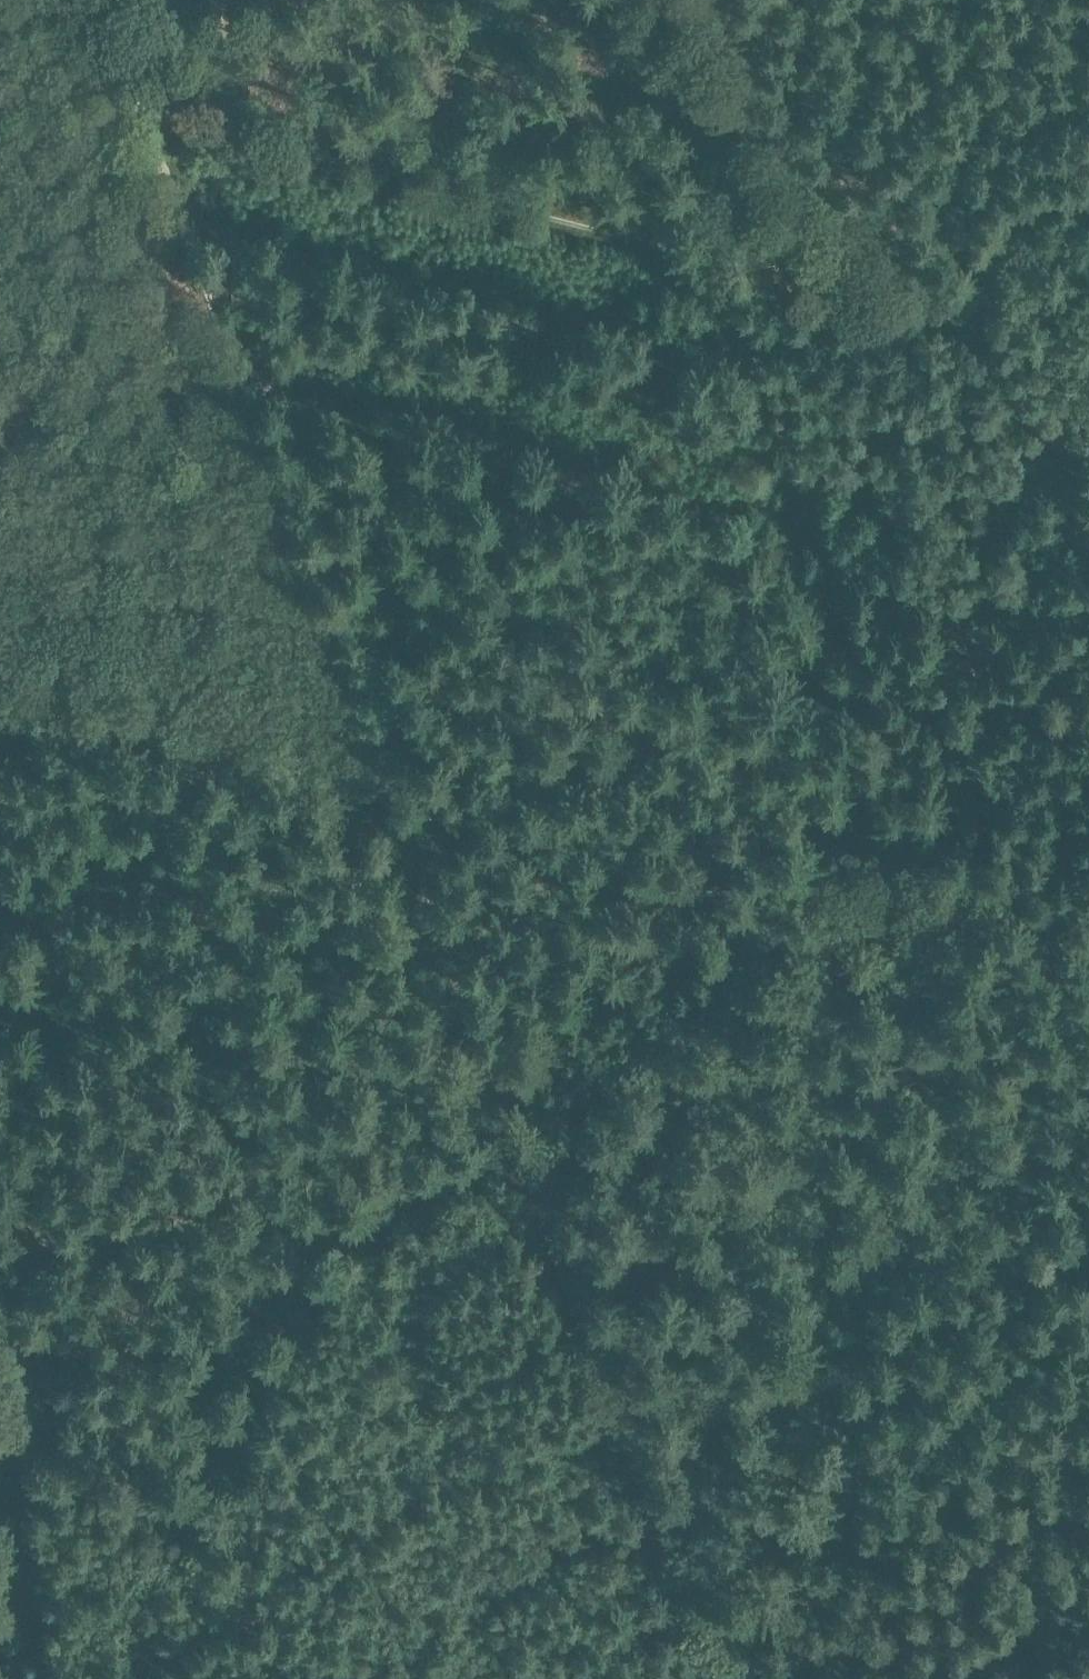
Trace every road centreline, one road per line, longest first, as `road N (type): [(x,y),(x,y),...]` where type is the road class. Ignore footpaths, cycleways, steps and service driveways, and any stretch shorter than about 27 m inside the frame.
road 1 (track): [(389,773),(417,812),(478,852),(521,867),(730,890),(891,864),(783,441),(716,258)]
road 2 (track): [(389,773),(719,1678)]
road 3 (track): [(160,135),(389,773)]
road 4 (track): [(160,135),(716,258)]
road 5 (track): [(716,258),(1088,359)]
road 6 (track): [(108,0),(160,135)]

